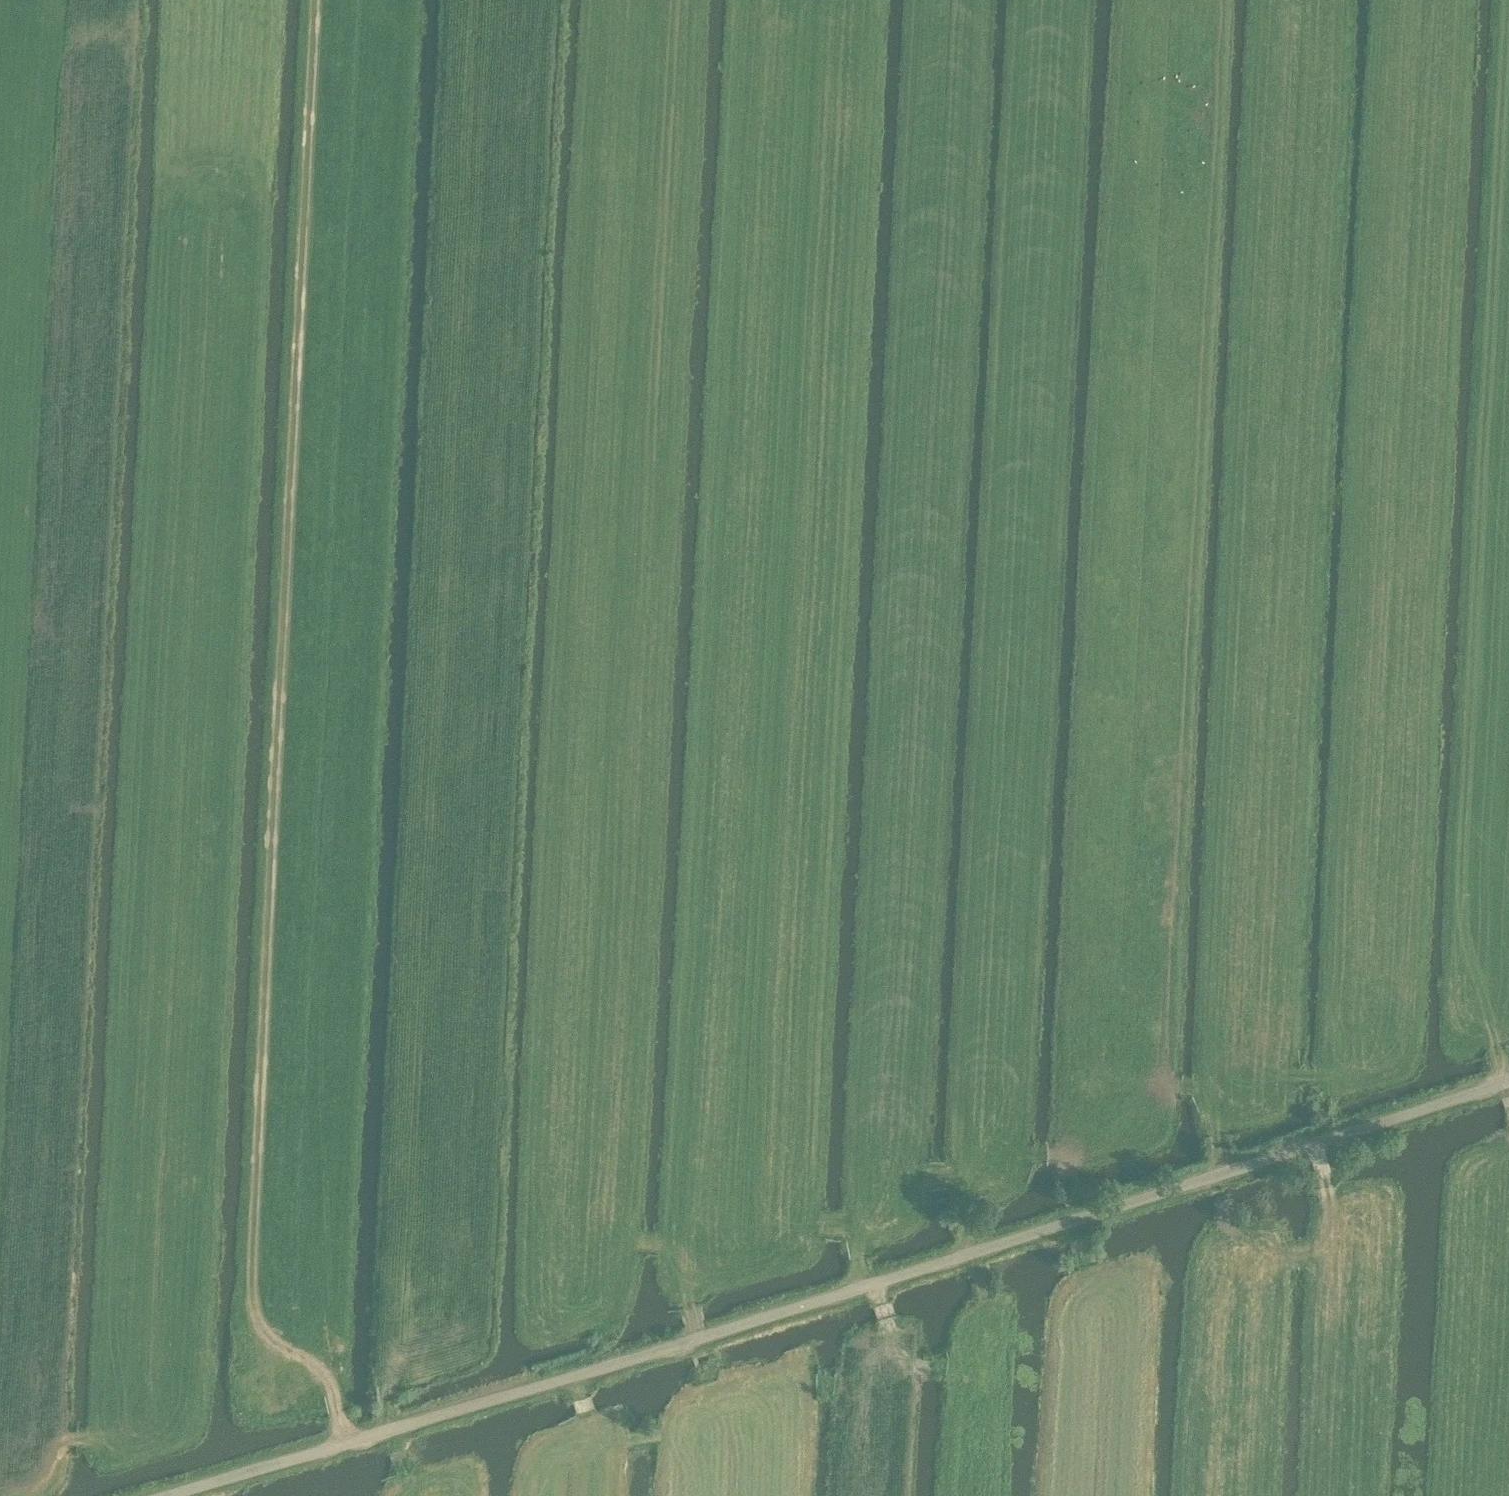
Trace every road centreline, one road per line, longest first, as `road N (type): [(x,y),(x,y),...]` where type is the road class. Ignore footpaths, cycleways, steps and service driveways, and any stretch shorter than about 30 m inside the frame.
road 1 (track): [(329,1440),(321,1383),(258,1325),(248,1278),(314,0)]
road 2 (unclassified): [(155,1495),(697,1340),(1508,1074)]
road 3 (track): [(1508,1093),(1455,908),(1502,0)]

